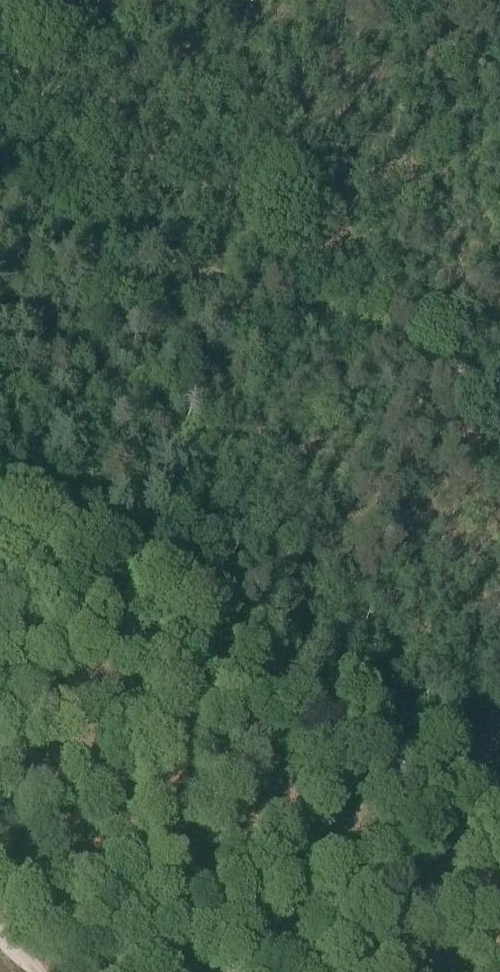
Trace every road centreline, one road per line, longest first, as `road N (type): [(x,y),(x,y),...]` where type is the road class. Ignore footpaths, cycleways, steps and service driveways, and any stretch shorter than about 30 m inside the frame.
road 1 (primary): [(499,811),(0,531)]

